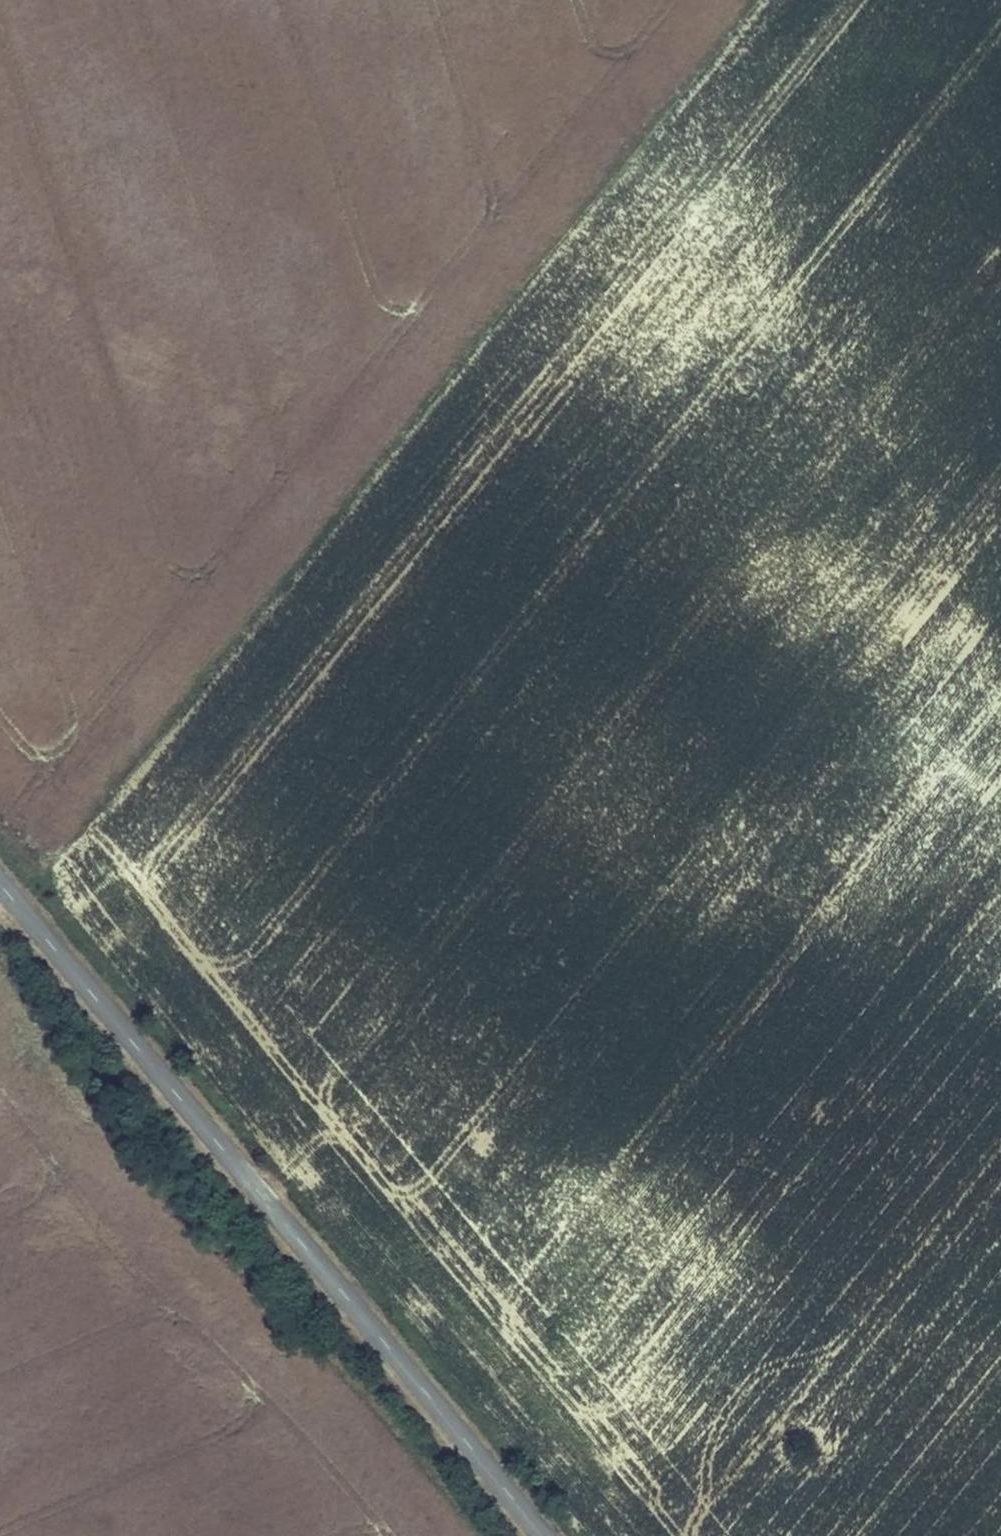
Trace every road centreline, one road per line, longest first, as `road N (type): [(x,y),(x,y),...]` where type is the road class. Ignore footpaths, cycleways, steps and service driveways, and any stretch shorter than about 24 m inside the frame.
road 1 (tertiary): [(0,887),(542,1535)]

